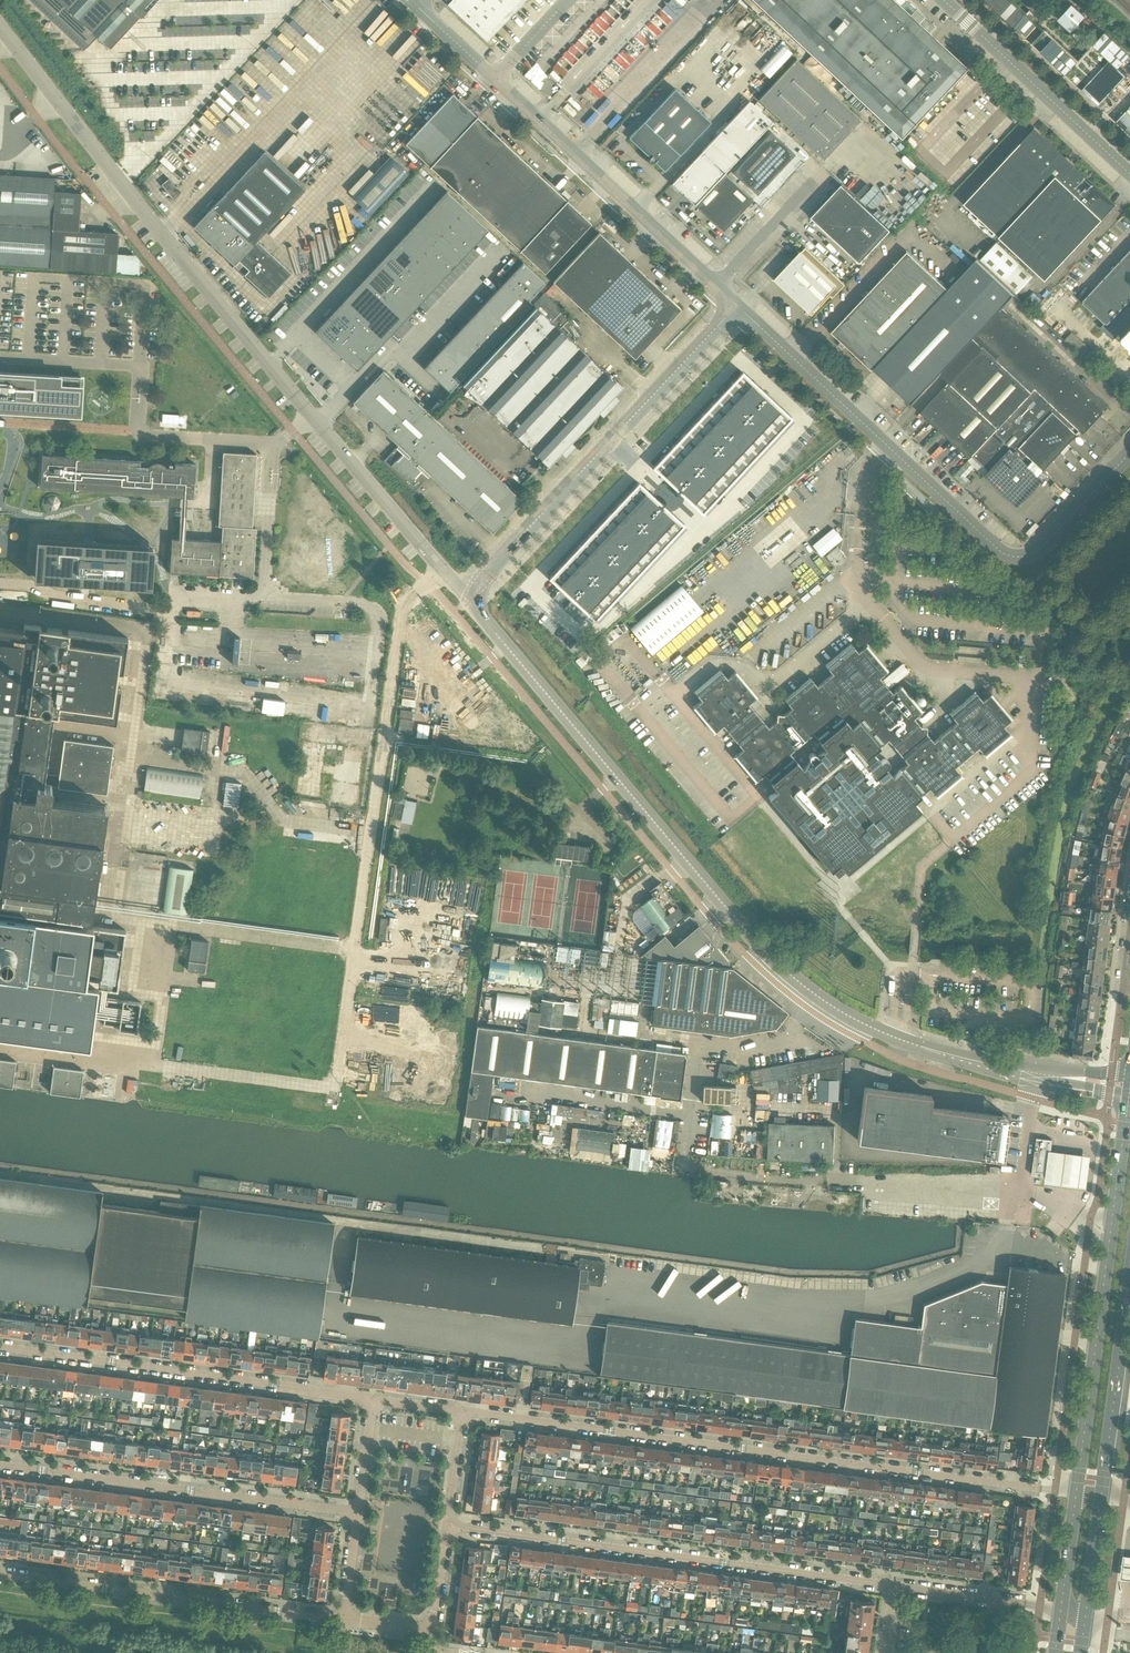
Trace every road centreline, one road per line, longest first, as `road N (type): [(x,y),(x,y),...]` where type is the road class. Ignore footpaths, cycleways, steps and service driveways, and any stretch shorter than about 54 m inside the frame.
road 1 (unclassified): [(1039,1074),(897,1039),(815,994),(751,939),(468,597)]
road 2 (unclassified): [(468,597),(225,311),(0,25)]
road 3 (residential): [(1077,1491),(462,1412)]
road 4 (residential): [(446,1526),(896,1585)]
road 5 (residential): [(1037,552),(1003,554),(736,303)]
road 6 (residential): [(468,597),(736,303)]
road 7 (residential): [(0,1347),(373,1400)]
road 8 (residential): [(358,1513),(0,1465)]
road 9 (residential): [(0,1574),(345,1621)]
road 10 (unclassified): [(736,303),(493,78)]
road 11 (unclassified): [(1019,1188),(962,1192),(717,1174)]
road 12 (residential): [(1129,173),(944,0)]
road 13 (secondary): [(1108,1247),(1077,1491)]
road 14 (secondary): [(1101,1495),(1129,1272)]
road 15 (residential): [(896,1585),(1060,1613)]
road 16 (residential): [(1037,552),(1129,453)]
road 17 (secondary): [(1084,1618),(1101,1495)]
road 18 (secondary): [(1077,1491),(1060,1613)]

